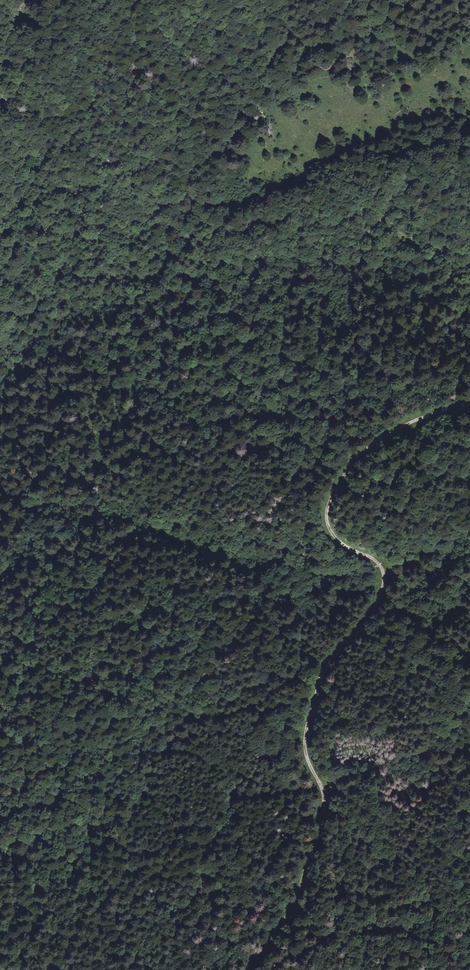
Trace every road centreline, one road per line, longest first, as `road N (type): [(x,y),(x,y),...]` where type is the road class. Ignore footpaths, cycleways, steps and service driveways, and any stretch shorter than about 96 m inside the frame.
road 1 (track): [(250,969),(289,911),(318,830),(323,796),(304,743),(321,673),(386,584),(379,562),(329,529),(332,498),(371,445),(469,403)]
road 2 (track): [(0,673),(58,555),(98,517),(92,483),(210,282),(182,273),(189,227),(75,302)]
road 3 (track): [(189,227),(133,223),(76,192)]

